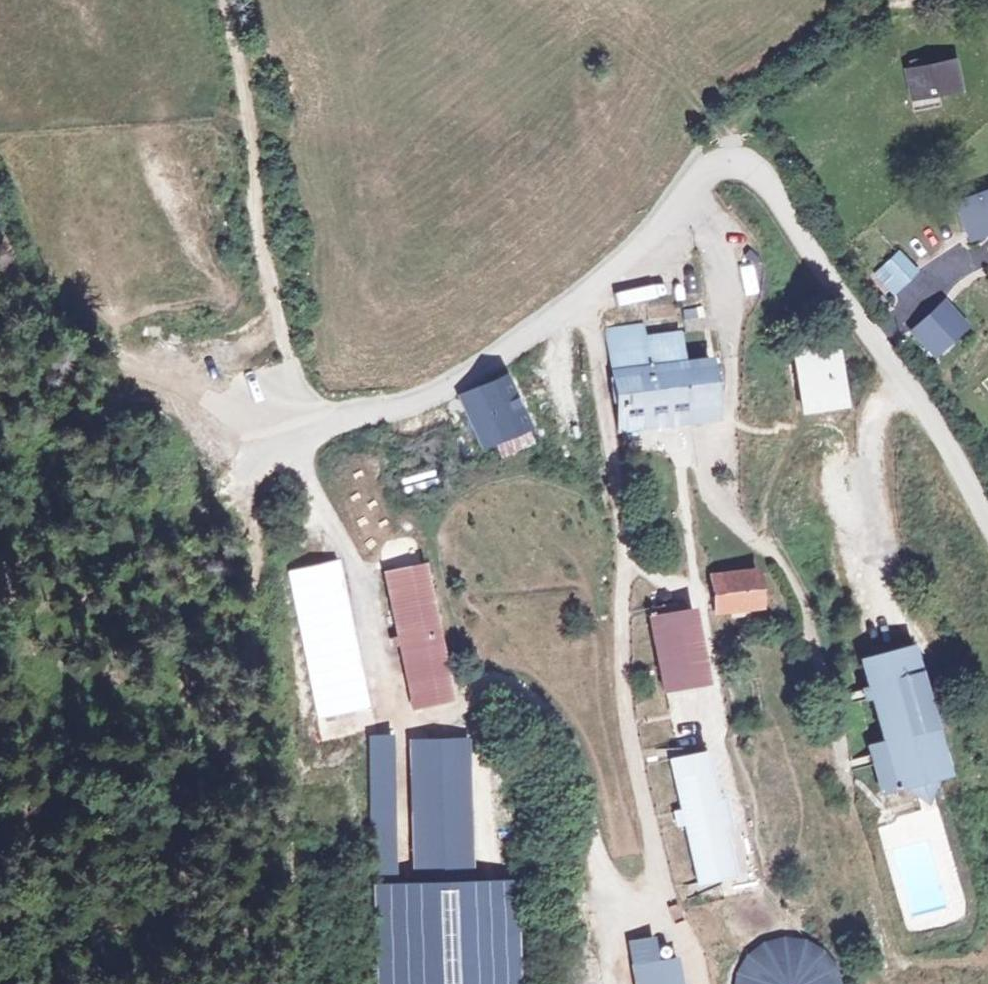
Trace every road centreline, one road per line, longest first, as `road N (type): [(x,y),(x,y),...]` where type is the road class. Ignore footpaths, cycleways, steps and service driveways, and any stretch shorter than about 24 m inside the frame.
road 1 (unclassified): [(466,379),(602,280),(718,160),(737,157),(757,170),(900,370),(987,519)]
road 2 (track): [(291,413),(242,482),(242,826),(228,983)]
road 3 (track): [(224,0),(252,155),(250,224),(291,413)]
road 4 (track): [(0,233),(52,307),(109,357),(181,390),(291,413)]
road 5 (track): [(291,413),(383,422),(466,379)]

